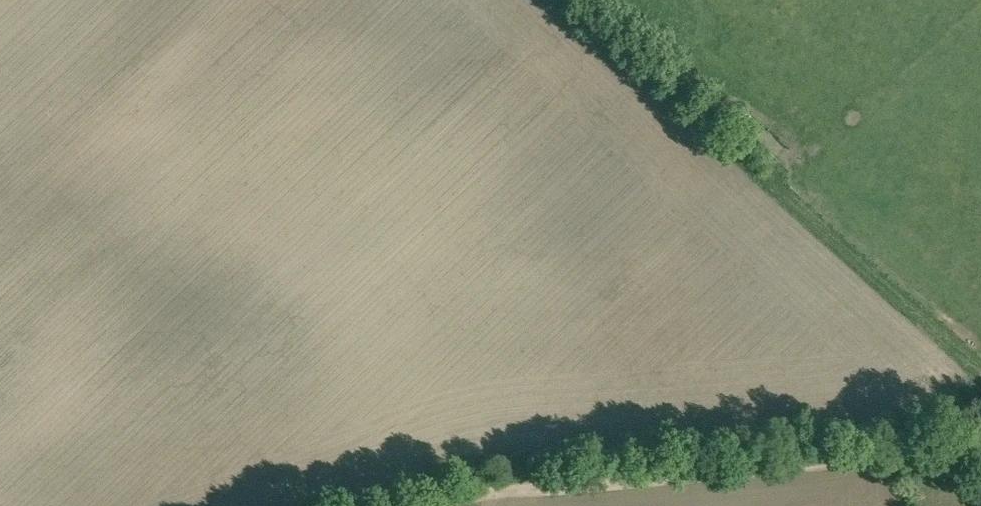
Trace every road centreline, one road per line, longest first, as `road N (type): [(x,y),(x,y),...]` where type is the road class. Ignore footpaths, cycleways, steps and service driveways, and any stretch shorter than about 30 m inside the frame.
road 1 (track): [(572,0),(980,378)]
road 2 (track): [(980,451),(670,477),(446,505)]

